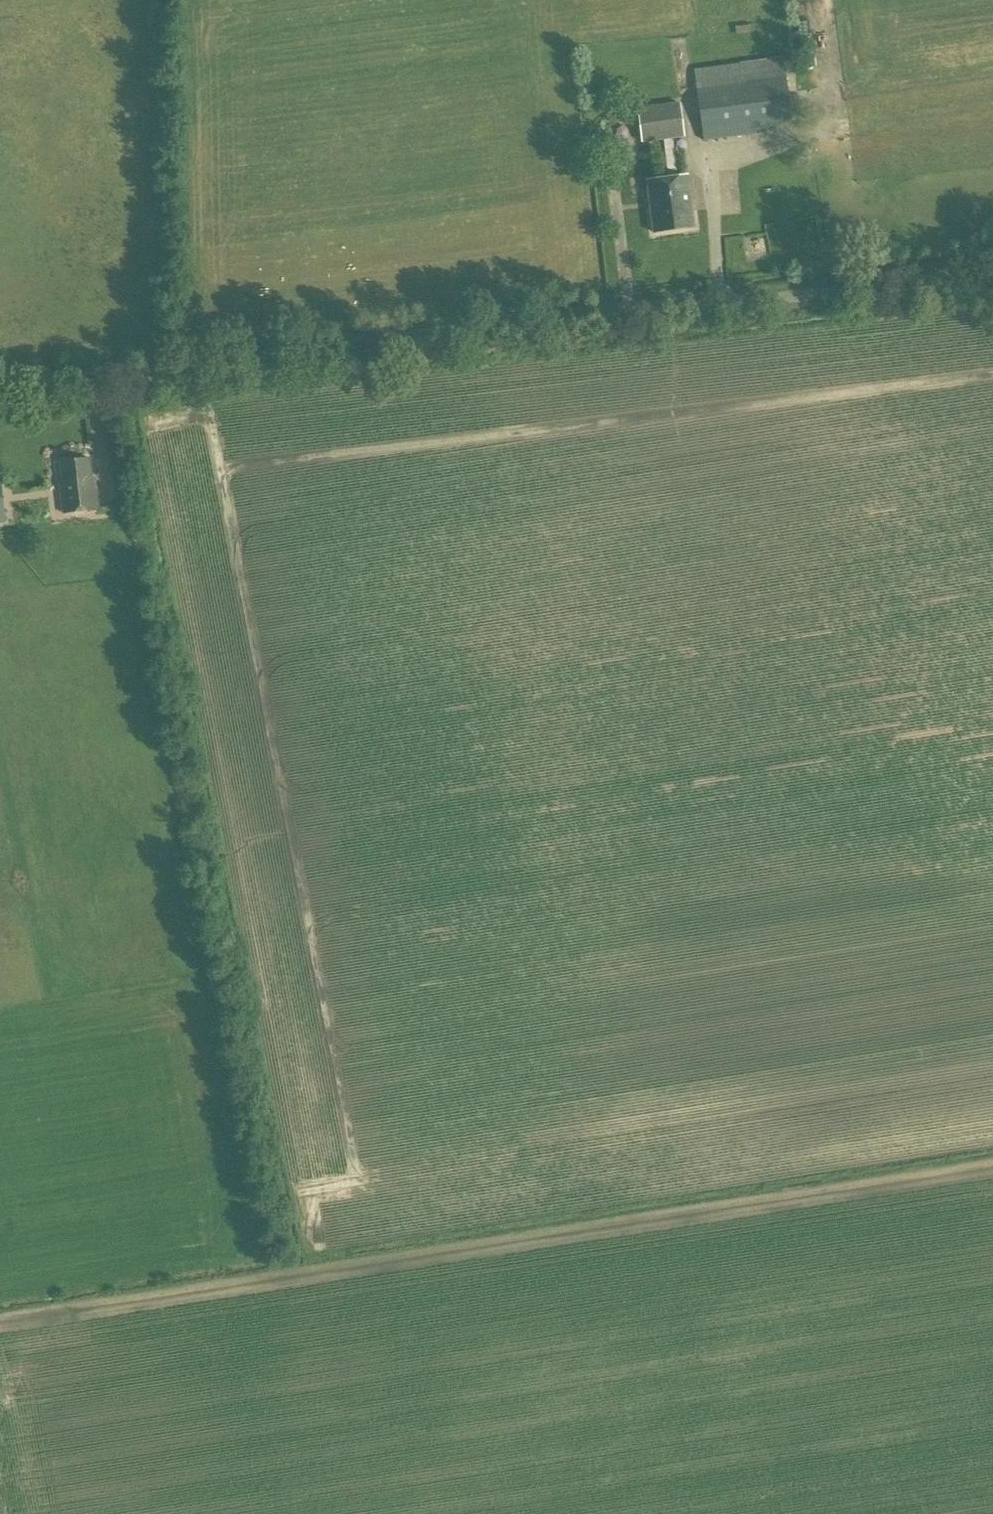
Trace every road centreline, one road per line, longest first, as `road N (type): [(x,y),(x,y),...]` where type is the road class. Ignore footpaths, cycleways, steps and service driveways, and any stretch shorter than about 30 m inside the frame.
road 1 (unclassified): [(0,395),(992,274)]

